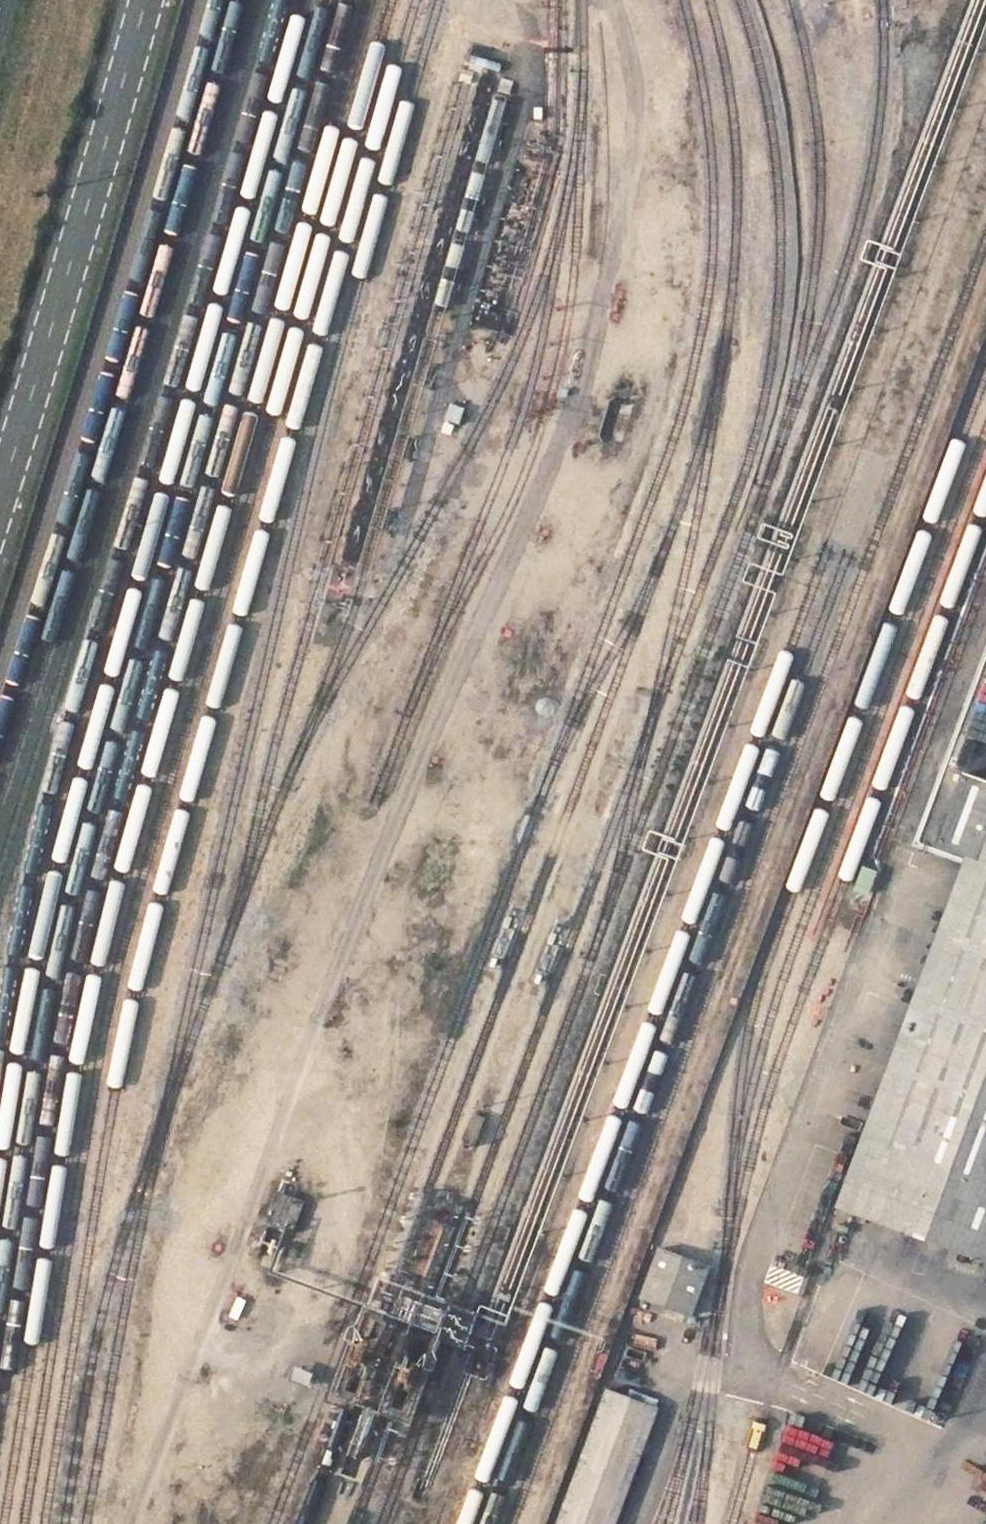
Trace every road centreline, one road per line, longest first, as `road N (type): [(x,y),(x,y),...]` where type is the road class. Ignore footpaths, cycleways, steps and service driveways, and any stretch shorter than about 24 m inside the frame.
road 1 (secondary): [(146,0),(0,498)]

